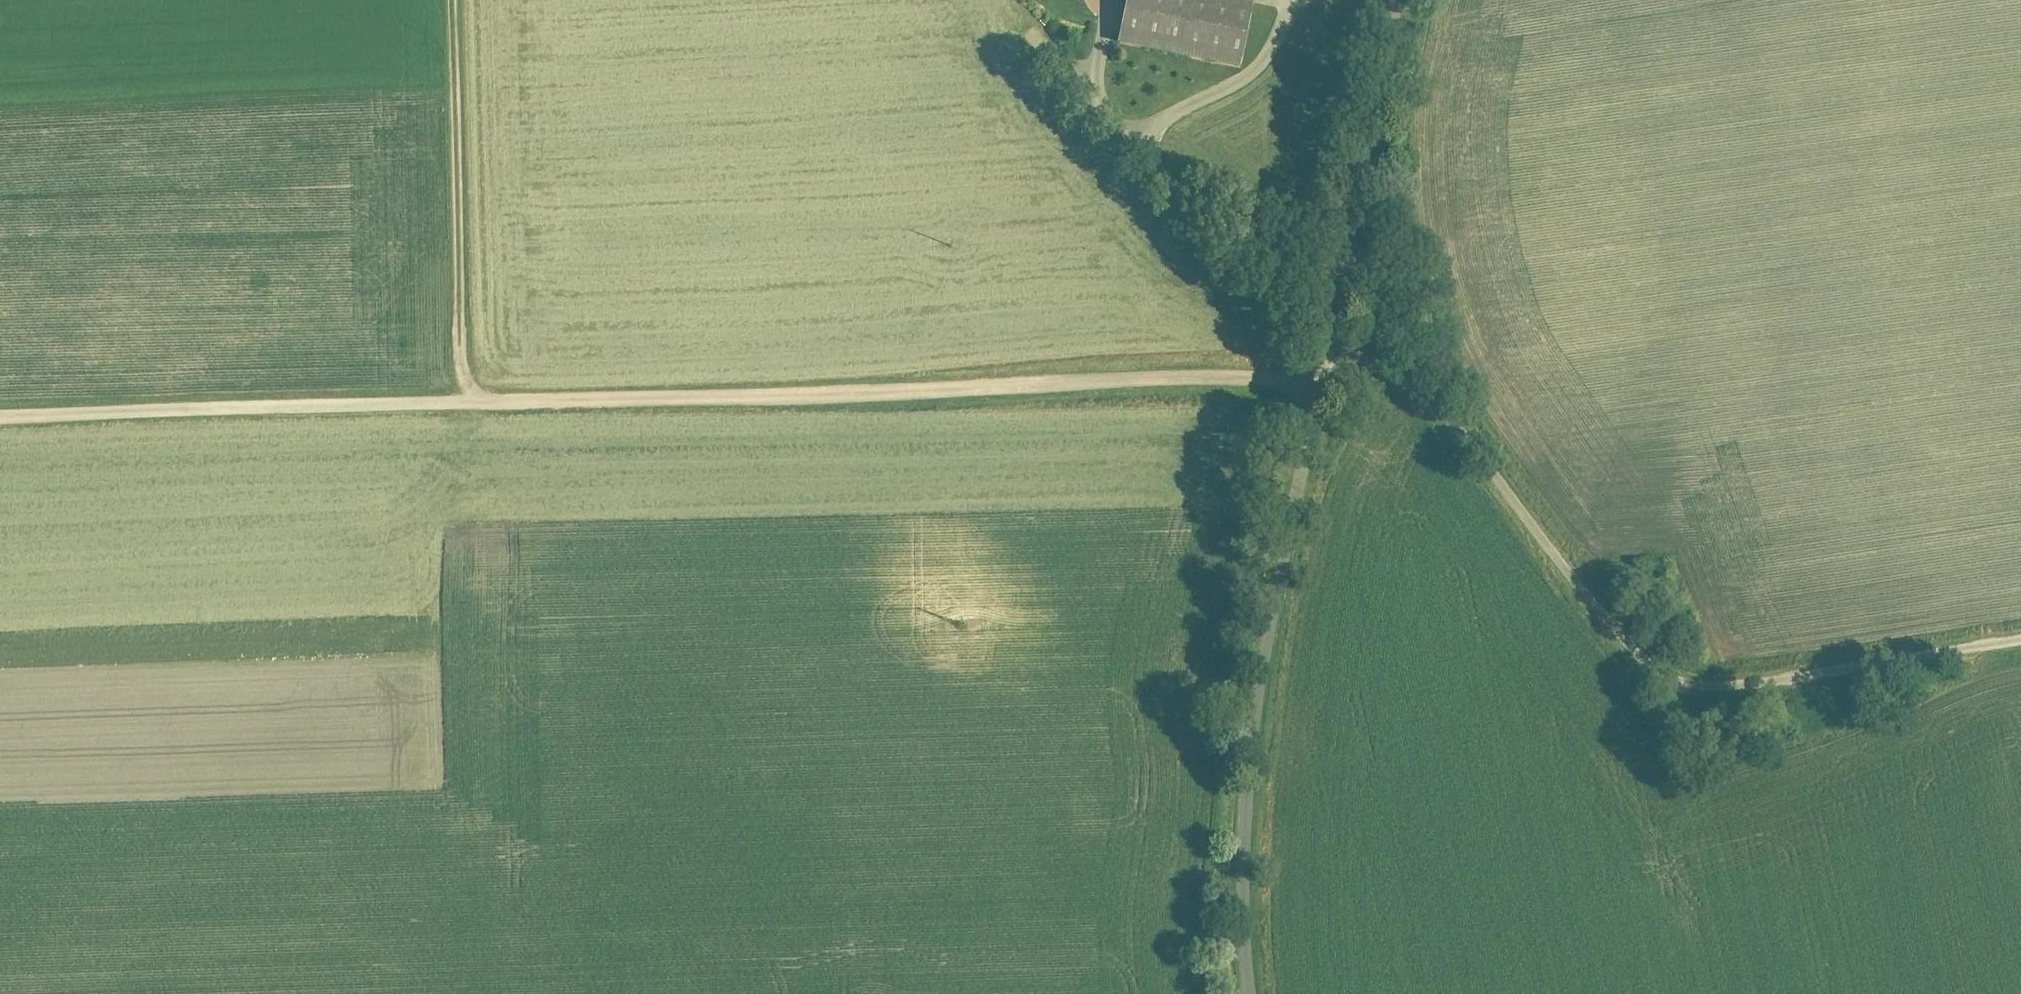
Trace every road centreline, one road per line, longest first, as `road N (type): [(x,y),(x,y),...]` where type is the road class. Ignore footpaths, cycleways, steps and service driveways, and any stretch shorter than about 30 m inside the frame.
road 1 (track): [(1320,375),(1166,375),(893,395),(466,399),(0,416)]
road 2 (residential): [(1249,993),(1248,819),(1267,655),(1397,0)]
road 3 (track): [(1328,336),(1408,377),(1610,619),(1686,682),(2020,640)]
road 4 (track): [(1336,291),(1222,247),(1104,105),(1102,28),(1110,0)]
road 5 (track): [(453,0),(466,399)]
road 6 (track): [(1251,78),(1131,138)]

